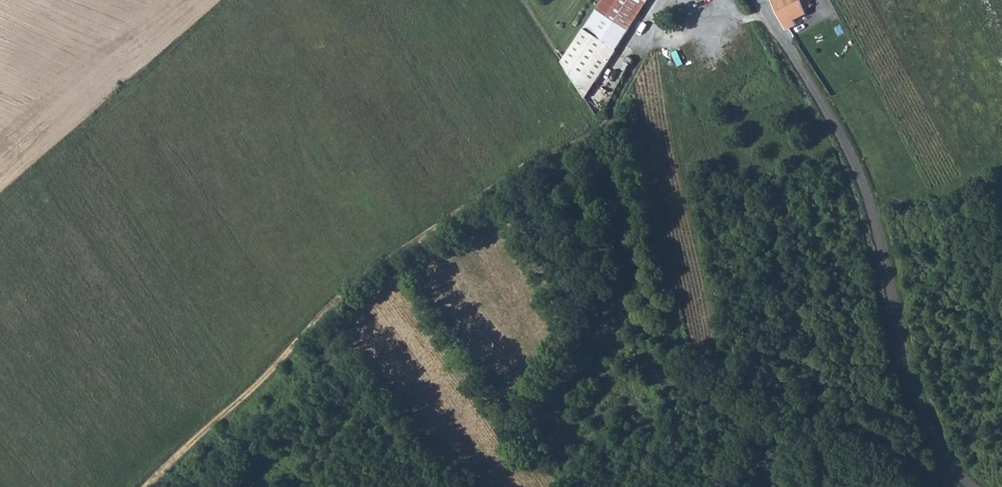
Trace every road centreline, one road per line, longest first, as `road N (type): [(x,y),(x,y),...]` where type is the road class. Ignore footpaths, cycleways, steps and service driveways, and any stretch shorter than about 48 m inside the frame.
road 1 (track): [(145,486),(370,272),(605,122),(641,61),(635,46)]
road 2 (unclassified): [(759,0),(849,147),(875,216),(926,428),(972,486)]

